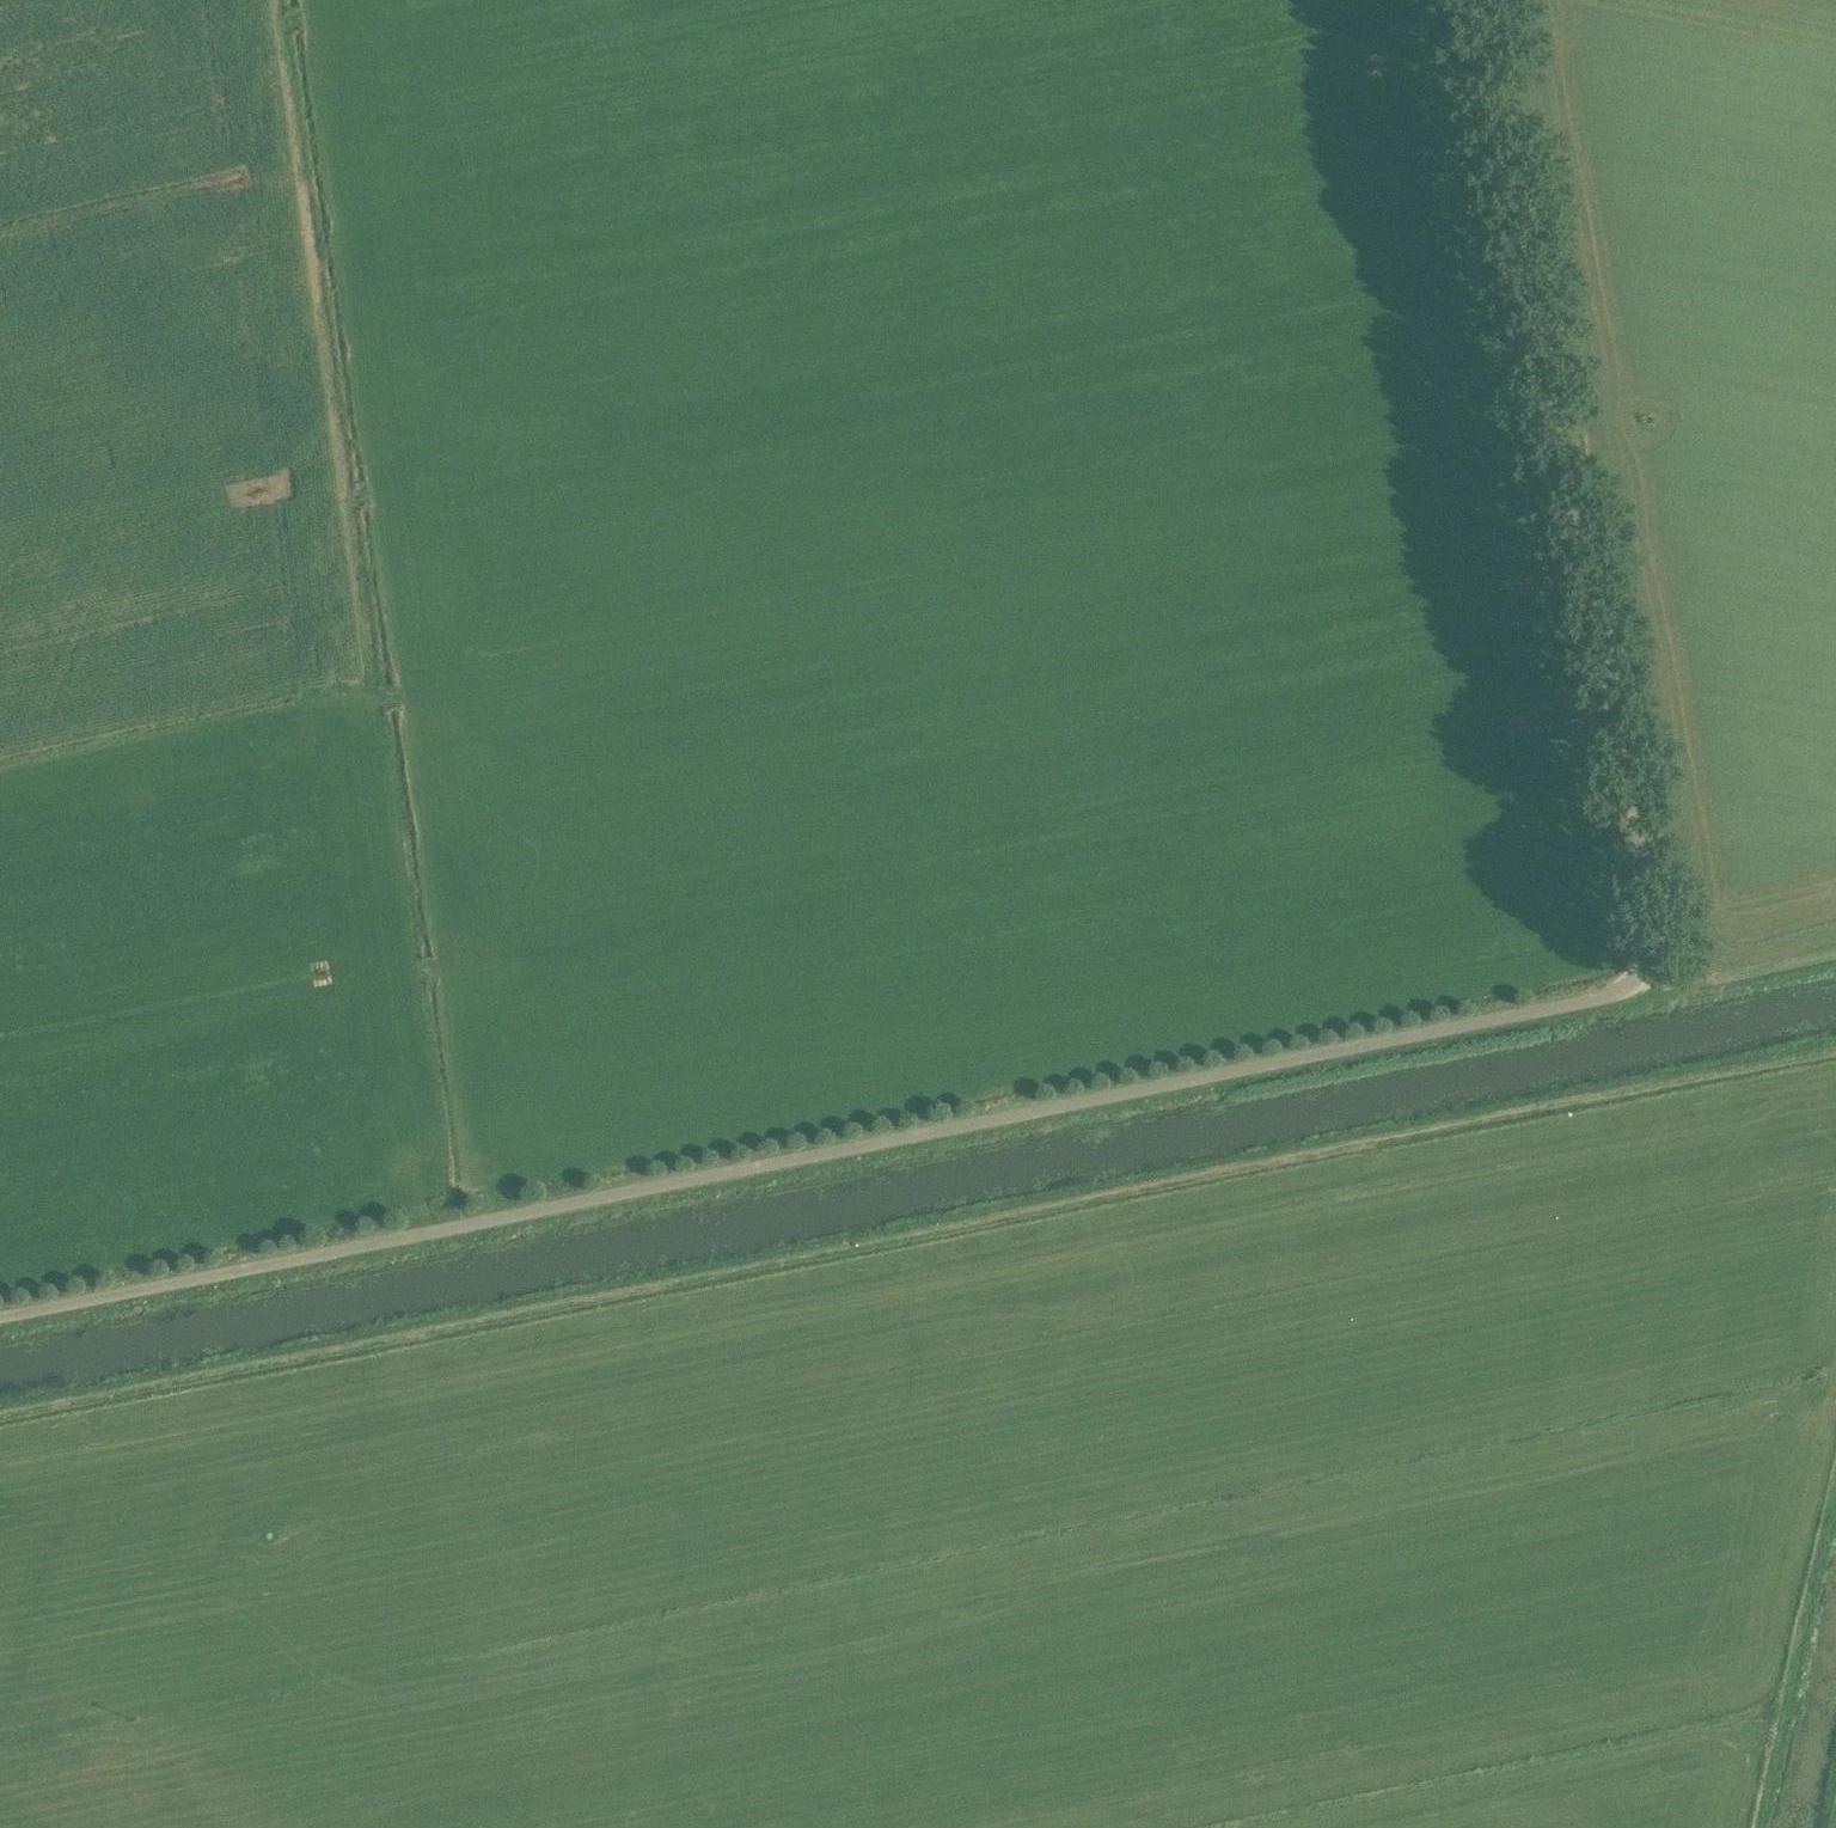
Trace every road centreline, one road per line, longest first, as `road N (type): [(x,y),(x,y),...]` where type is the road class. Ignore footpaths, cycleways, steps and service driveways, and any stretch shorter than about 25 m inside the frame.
road 1 (unclassified): [(0,1313),(1612,993),(1640,972),(1654,947),(1655,917),(1471,0)]
road 2 (track): [(1835,1495),(1759,1827)]
road 3 (track): [(1650,954),(1694,980),(1835,951)]

